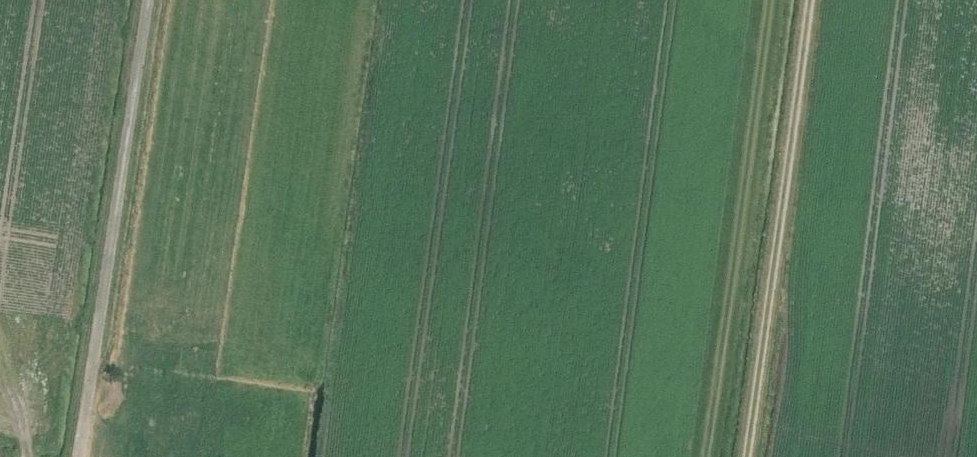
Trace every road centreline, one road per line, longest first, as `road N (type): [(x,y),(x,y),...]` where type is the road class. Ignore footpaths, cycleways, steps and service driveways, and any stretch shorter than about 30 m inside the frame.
road 1 (unclassified): [(79,456),(148,0)]
road 2 (track): [(749,456),(810,0)]

